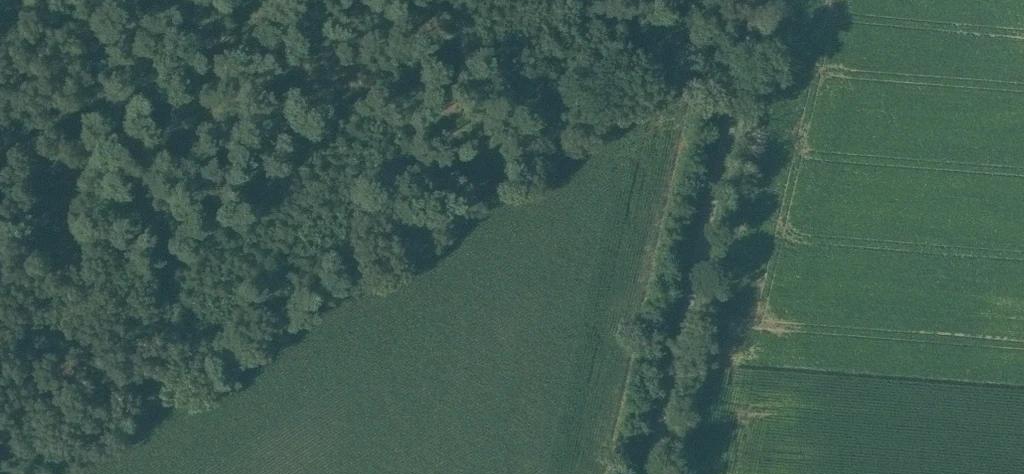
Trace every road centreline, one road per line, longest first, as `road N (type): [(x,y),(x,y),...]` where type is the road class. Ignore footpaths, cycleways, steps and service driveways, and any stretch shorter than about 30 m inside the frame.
road 1 (track): [(757,0),(650,473)]

